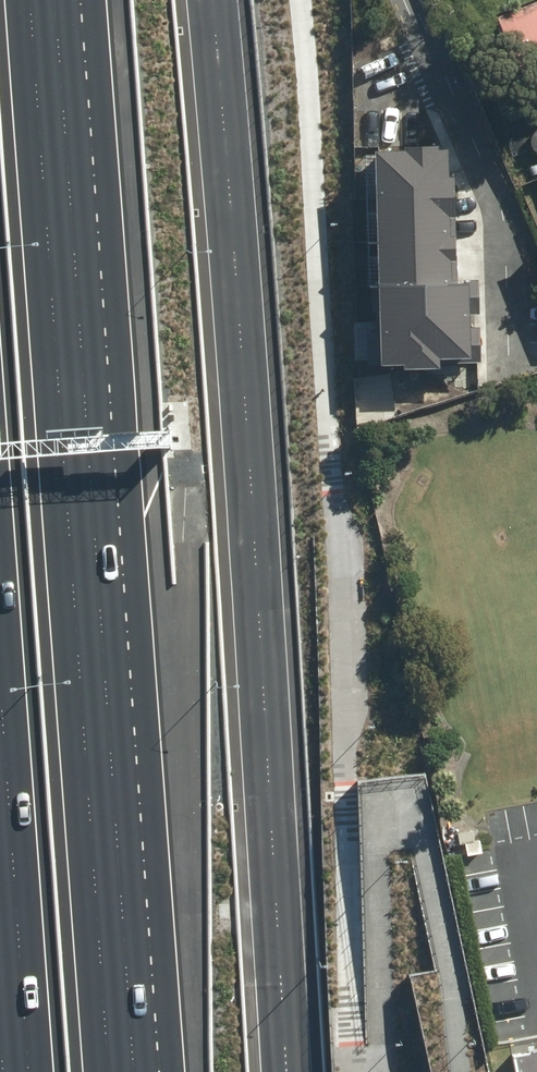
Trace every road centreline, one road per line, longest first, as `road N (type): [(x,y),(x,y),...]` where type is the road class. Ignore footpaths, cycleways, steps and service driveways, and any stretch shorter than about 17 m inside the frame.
road 1 (motorway): [(71,0),(148,1071)]
road 2 (residential): [(415,0),(497,202),(508,250),(507,365)]
road 3 (motorway): [(21,1071),(0,784)]

